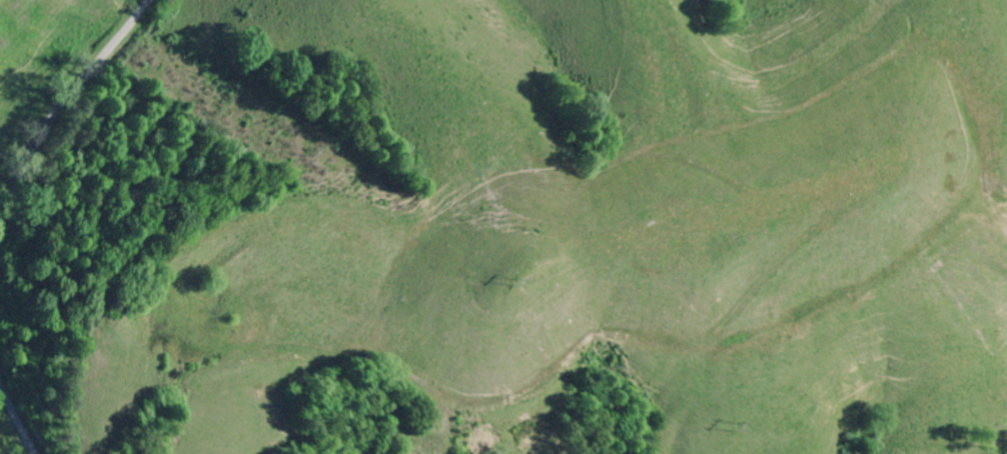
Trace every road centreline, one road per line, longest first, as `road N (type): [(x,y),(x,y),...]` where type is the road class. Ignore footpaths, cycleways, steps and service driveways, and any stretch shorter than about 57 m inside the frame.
road 1 (residential): [(0,233),(51,119),(152,0)]

